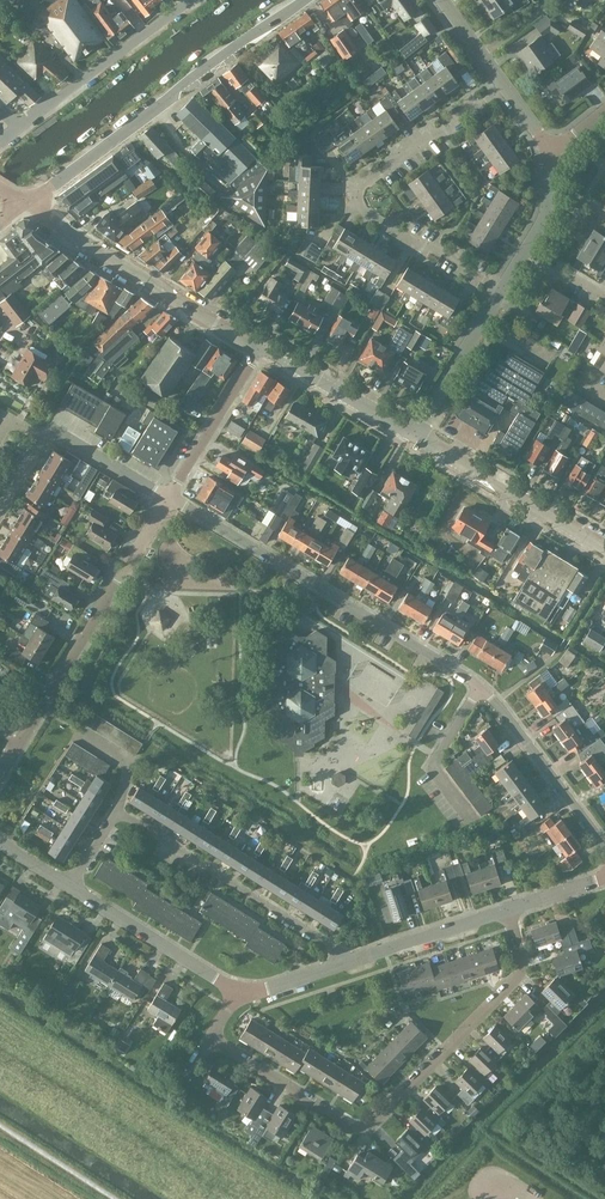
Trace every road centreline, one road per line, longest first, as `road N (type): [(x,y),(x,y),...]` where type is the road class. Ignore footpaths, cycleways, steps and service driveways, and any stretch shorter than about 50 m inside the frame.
road 1 (residential): [(604,849),(482,690),(168,498)]
road 2 (residential): [(240,994),(209,1044),(360,1139),(522,970),(506,908)]
road 3 (residential): [(500,287),(356,212),(357,185),(500,83)]
road 4 (residential): [(348,959),(115,813),(68,887)]
road 5 (tertiary): [(26,204),(306,0)]
road 6 (residential): [(15,748),(168,498)]
road 7 (unclassified): [(257,349),(26,204)]
road 8 (unclassified): [(0,143),(188,0)]
road 9 (unclassified): [(604,551),(414,435)]
road 10 (residential): [(68,887),(240,994)]
road 11 (unclassified): [(414,435),(257,349)]
road 12 (residential): [(168,498),(257,349)]
road 13 (unclassified): [(414,435),(500,287)]
road 14 (residential): [(348,959),(506,908)]
road 15 (residential): [(168,498),(51,427),(42,442)]

